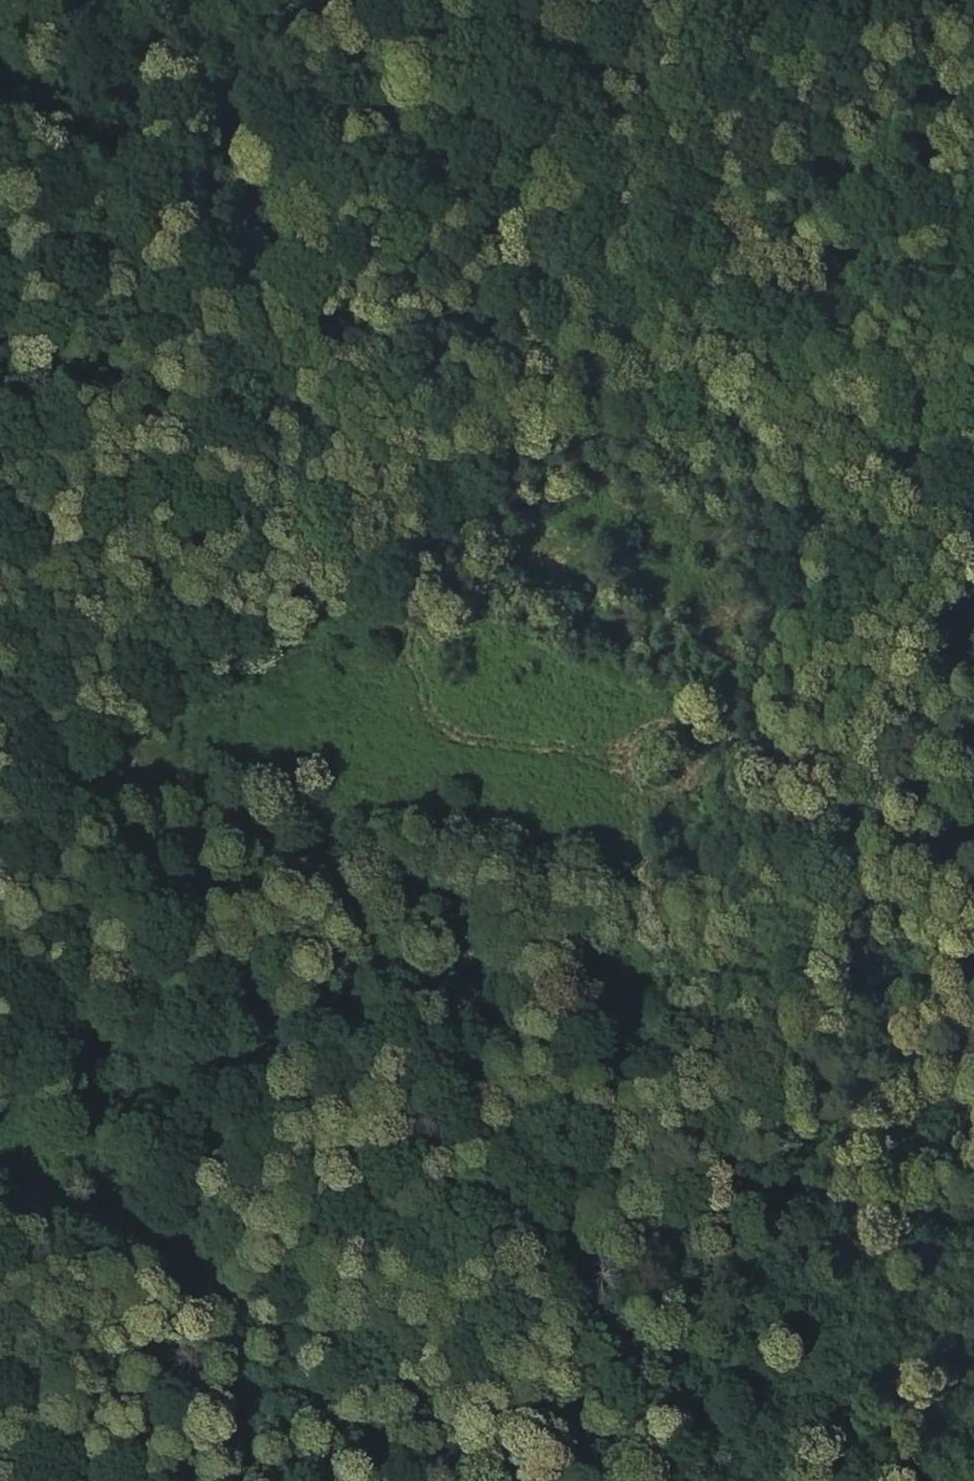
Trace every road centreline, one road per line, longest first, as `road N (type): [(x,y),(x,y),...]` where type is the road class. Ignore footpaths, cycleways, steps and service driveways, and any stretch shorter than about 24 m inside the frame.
road 1 (track): [(973,622),(578,1425)]

